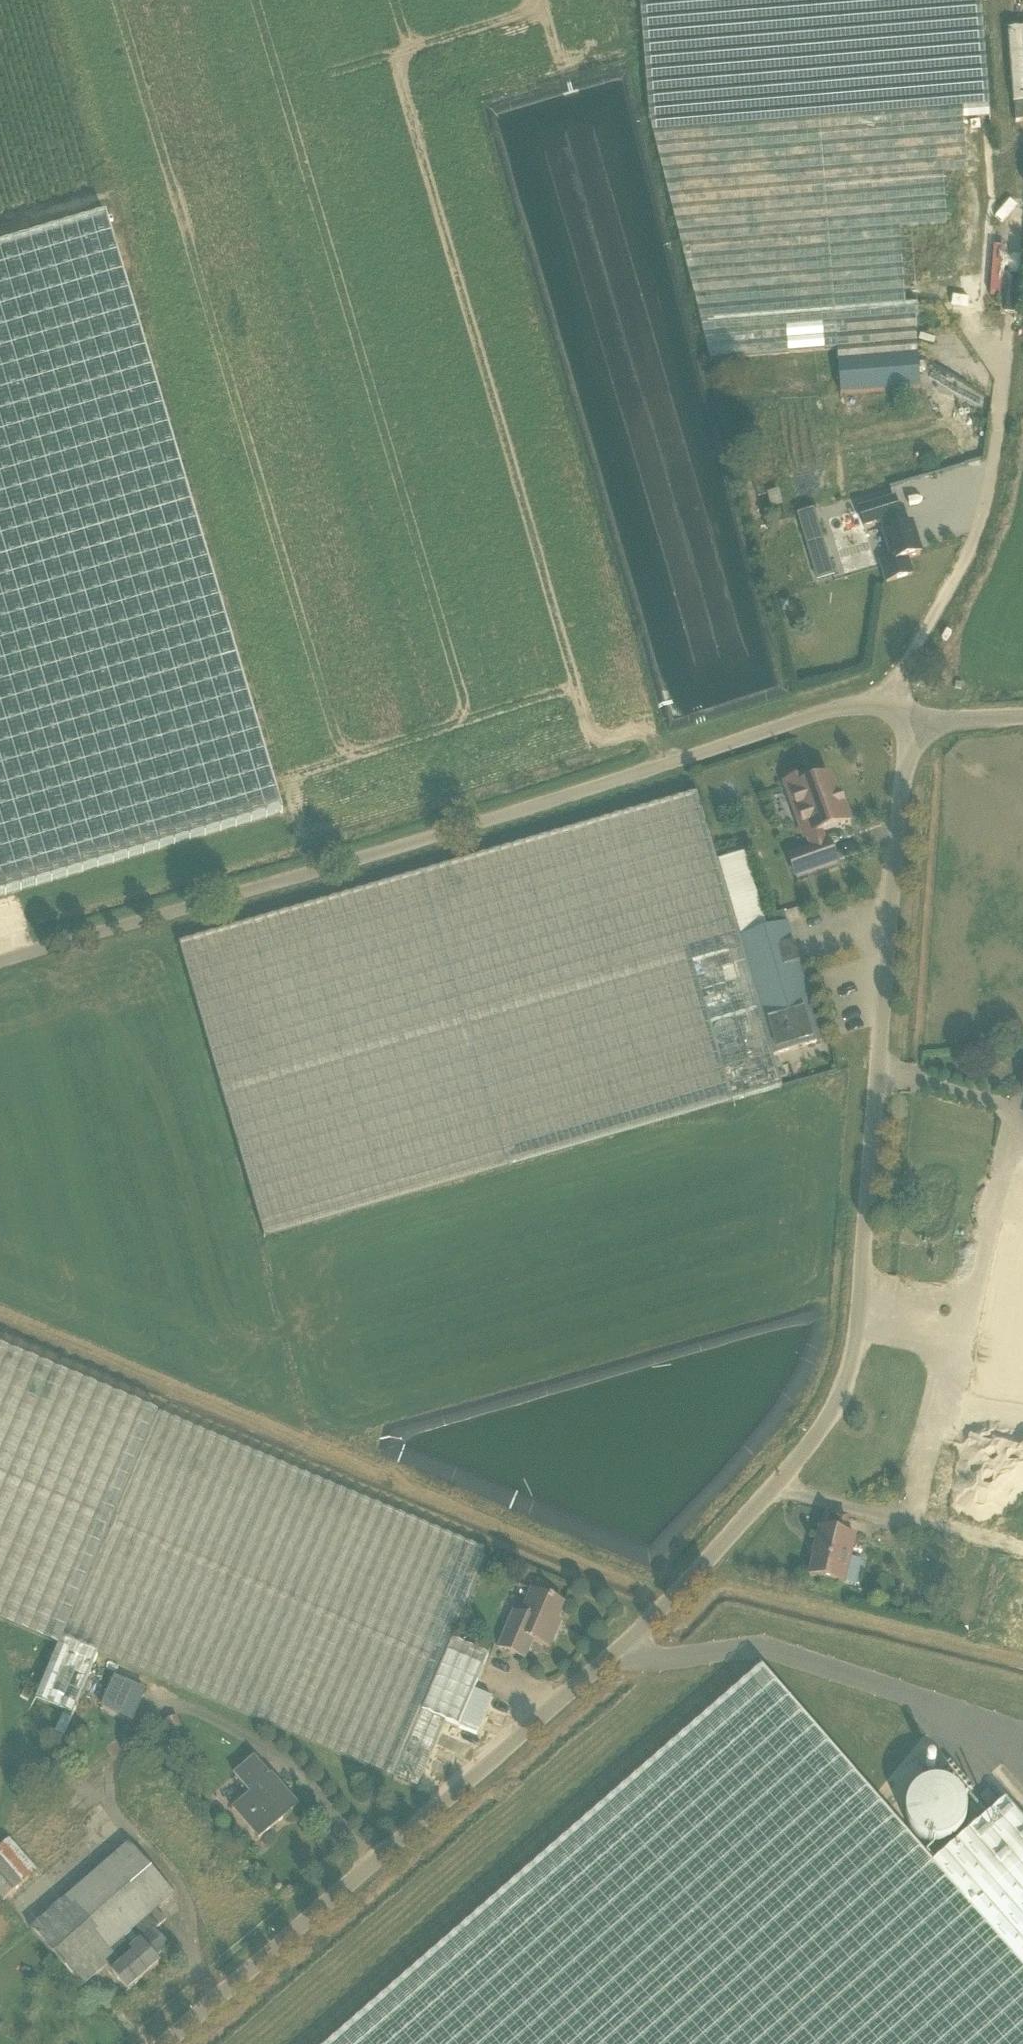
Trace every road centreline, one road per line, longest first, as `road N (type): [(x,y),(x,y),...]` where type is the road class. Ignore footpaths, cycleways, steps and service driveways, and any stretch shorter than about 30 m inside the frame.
road 1 (unclassified): [(164,2043),(660,1612),(822,1430),(847,1384),(855,1339),(910,714)]
road 2 (unclassified): [(0,964),(818,715),(856,708),(910,714)]

